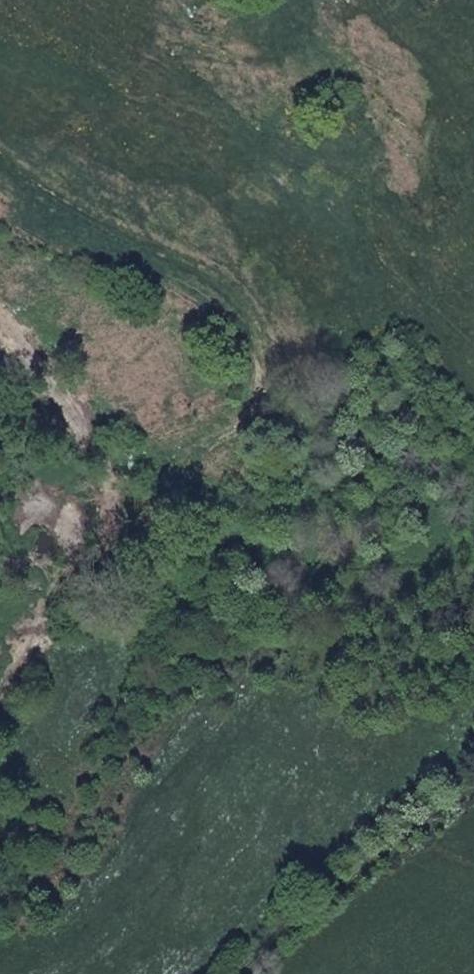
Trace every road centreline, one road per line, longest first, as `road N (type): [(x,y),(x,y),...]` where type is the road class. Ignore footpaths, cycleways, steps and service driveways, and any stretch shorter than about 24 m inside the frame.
road 1 (track): [(473,790),(348,873),(237,973)]

